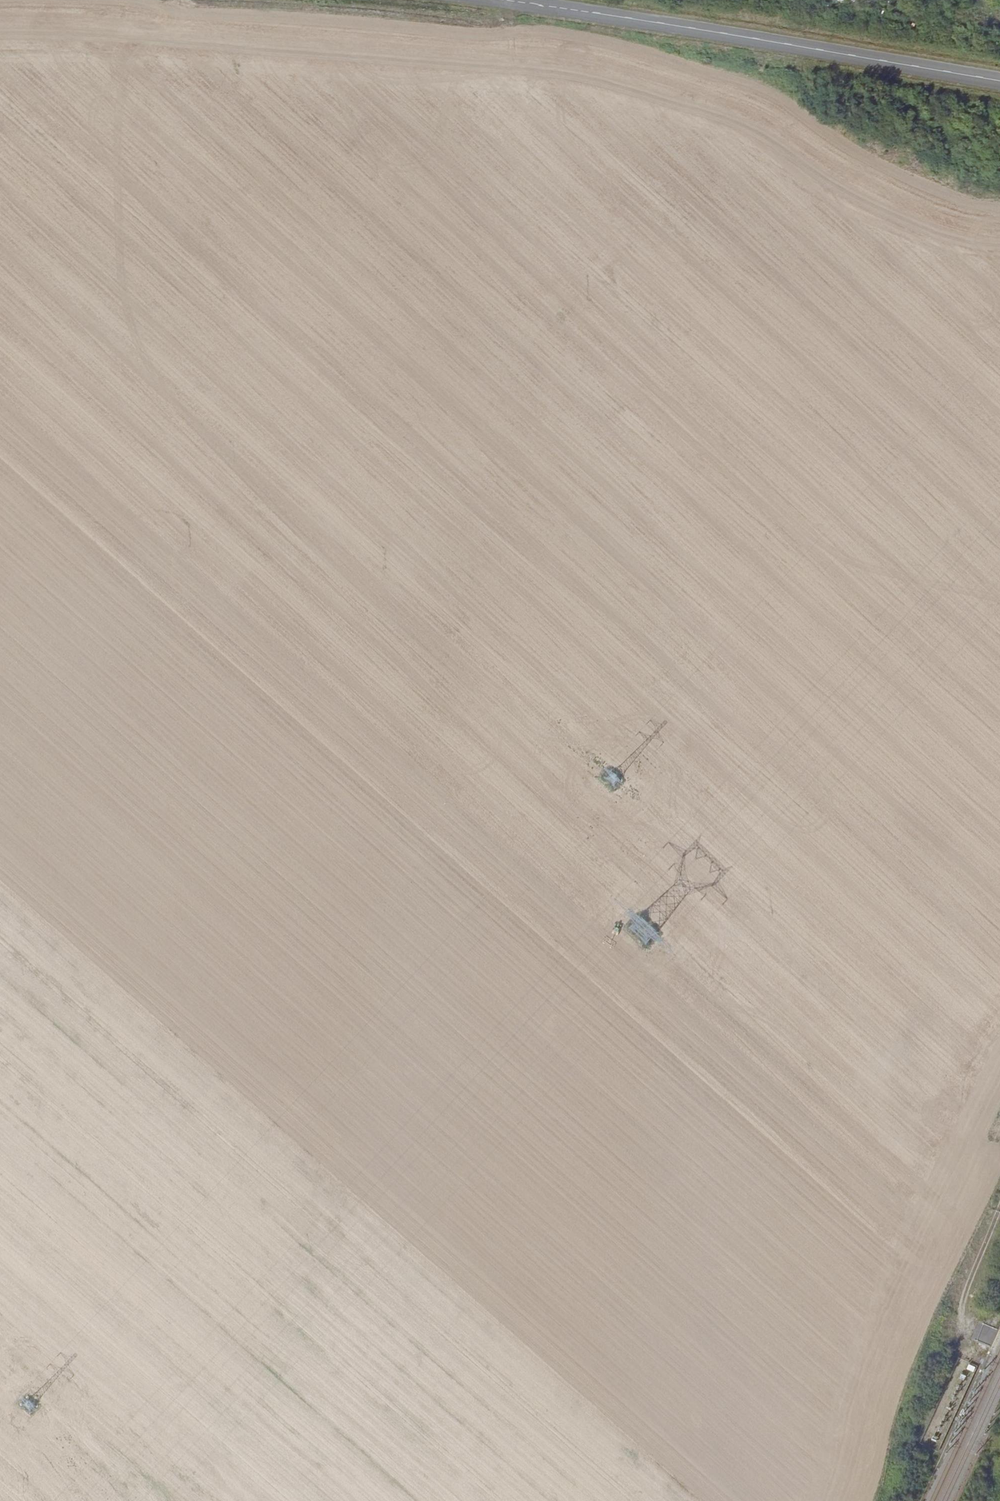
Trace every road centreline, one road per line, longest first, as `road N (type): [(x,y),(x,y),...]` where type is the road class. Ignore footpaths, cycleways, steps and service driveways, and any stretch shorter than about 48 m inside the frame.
road 1 (secondary): [(999,81),(496,0)]
road 2 (track): [(999,1204),(964,1298),(971,1337)]

